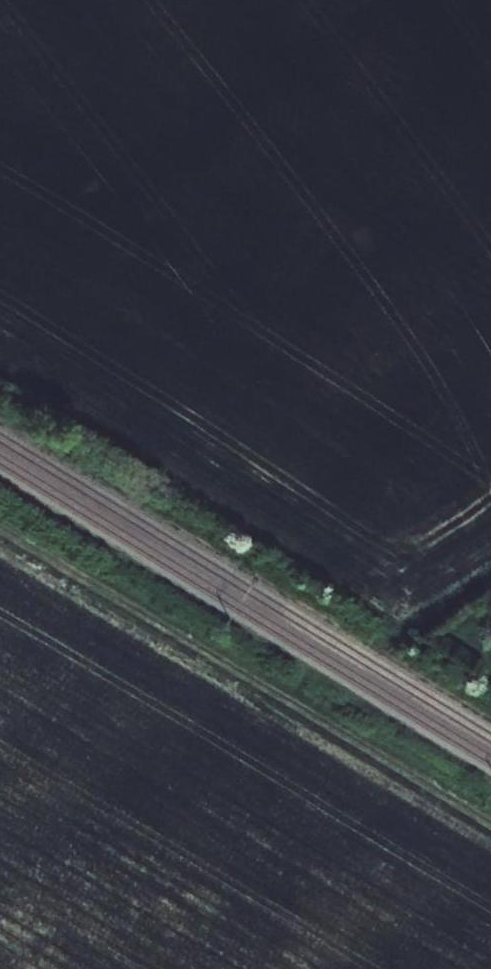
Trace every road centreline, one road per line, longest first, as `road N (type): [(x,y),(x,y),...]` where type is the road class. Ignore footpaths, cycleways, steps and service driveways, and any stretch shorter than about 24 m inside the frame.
road 1 (track): [(490,823),(0,530)]

